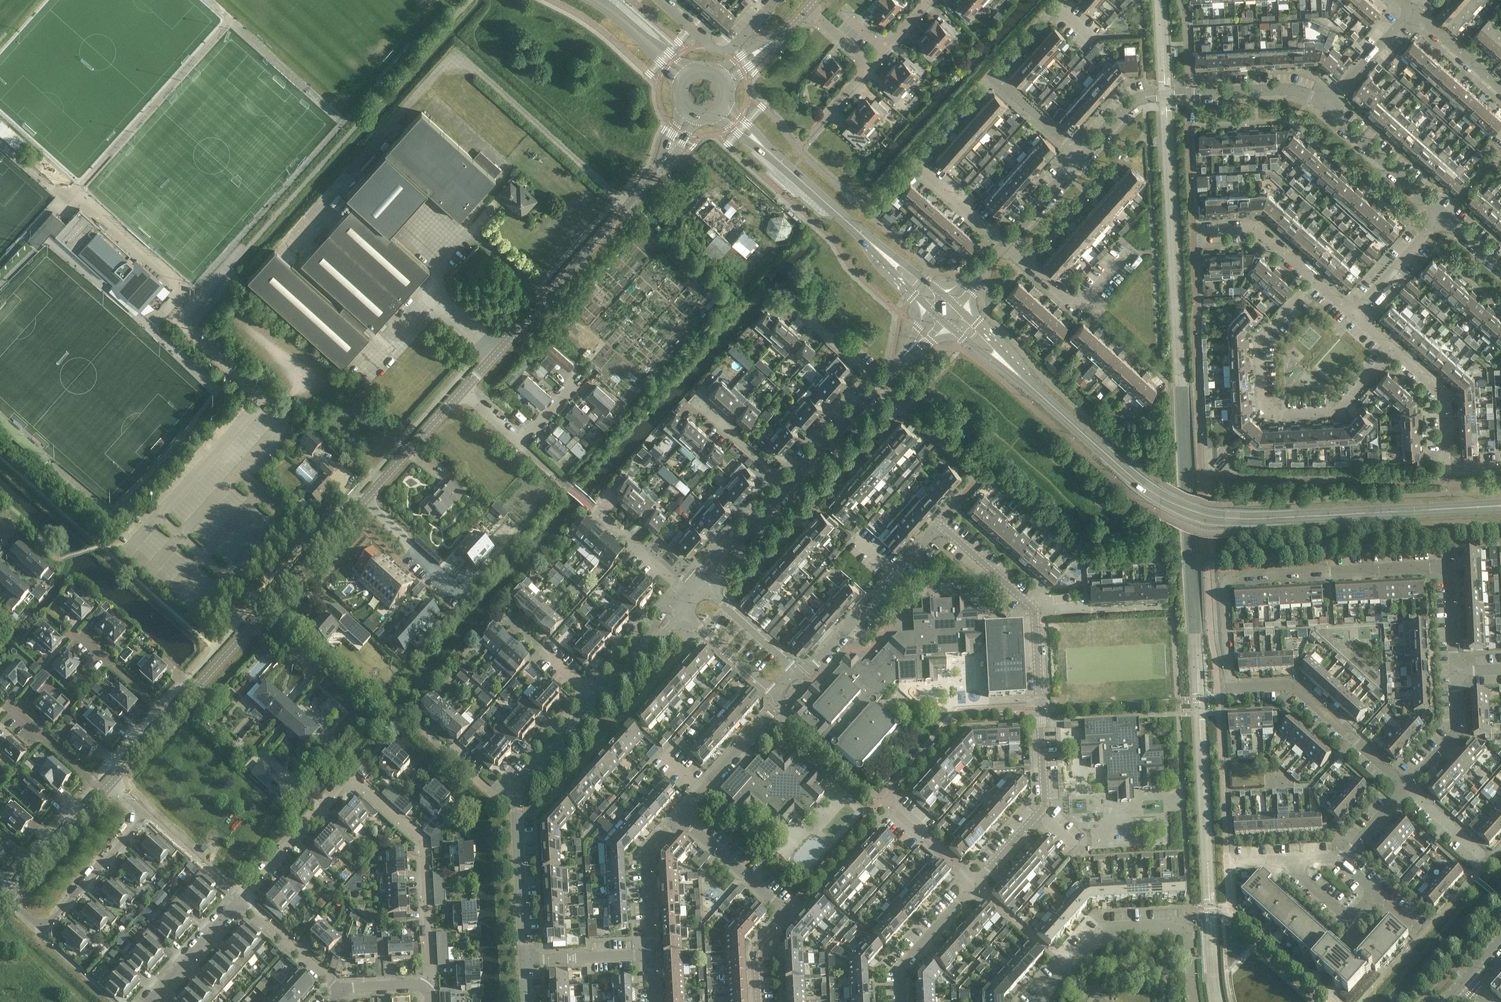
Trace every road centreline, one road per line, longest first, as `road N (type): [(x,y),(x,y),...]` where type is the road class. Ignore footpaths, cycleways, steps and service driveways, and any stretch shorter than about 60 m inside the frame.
road 1 (secondary): [(1500,505),(1215,517),(1152,491),(1027,383)]
road 2 (residential): [(1455,672),(1449,564),(1226,576),(1231,689)]
road 3 (tertiary): [(172,716),(464,390)]
road 4 (residential): [(425,988),(423,841),(349,776),(240,899)]
road 5 (track): [(388,126),(456,52),(629,205)]
road 6 (residential): [(1040,708),(958,713),(882,798),(975,883)]
road 7 (residential): [(1390,348),(1337,408),(1267,414),(1262,340),(1315,283)]
road 8 (tertiary): [(464,390),(657,171)]
road 9 (residential): [(1081,161),(1144,98),(1287,91),(1324,109)]
road 10 (residential): [(1039,1001),(1106,933),(1188,927),(1193,1001)]
road 11 (residential): [(113,783),(147,815),(44,929),(9,899)]
road 12 (residential): [(758,1001),(755,950),(783,910),(679,814)]
road 13 (residential): [(1004,245),(915,164),(993,78)]
road 14 (residential): [(1406,786),(1294,685),(1231,689)]
road 15 (residential): [(1040,708),(1044,805),(975,883)]
road 16 (residential): [(896,573),(940,525),(1034,613)]
road 17 (residential): [(1127,254),(1077,308),(1004,245)]
road 18 (residential): [(525,961),(515,795)]
road 19 (residential): [(464,390),(519,440),(580,375)]
road 20 (residential): [(1324,109),(1443,213)]
road 21 (residential): [(774,0),(722,51),(659,0)]
road 22 (residential): [(651,954),(646,851),(679,814)]
road 23 (residential): [(975,883),(900,969),(902,1001)]
road 24 (residential): [(1447,469),(1442,395),(1390,348)]
road 25 (residential): [(993,78),(1059,8),(1091,38)]
road 26 (residential): [(1354,317),(1443,213)]
road 27 (residential): [(802,669),(812,668),(896,573)]
road 28 (secondary): [(865,238),(763,147)]
road 29 (residential): [(149,1001),(240,899)]
road 30 (residential): [(240,899),(341,991)]
road 31 (residential): [(1315,283),(1255,227),(1201,230)]
road 32 (residential): [(1406,786),(1458,731),(1455,672)]
road 33 (residential): [(700,583),(790,484)]
road 34 (residential): [(790,484),(879,385)]
road 35 (residential): [(1324,109),(1411,9)]
road 36 (residential): [(796,669),(700,583)]
road 37 (residential): [(678,608),(774,693)]
road 38 (residential): [(515,795),(598,698)]
road 39 (residential): [(790,484),(695,400)]
road 40 (residential): [(525,961),(651,954)]
road 41 (residential): [(104,793),(15,705)]
road 42 (residential): [(172,716),(77,636)]
road 43 (secondary): [(587,0),(678,84)]
road 44 (residential): [(1500,92),(1411,9)]
road 45 (residential): [(879,385),(789,304)]
road 46 (residential): [(1081,161),(993,78)]
road 47 (residential): [(598,698),(678,608)]
road 48 (residential): [(1375,891),(1349,919),(1295,859)]

